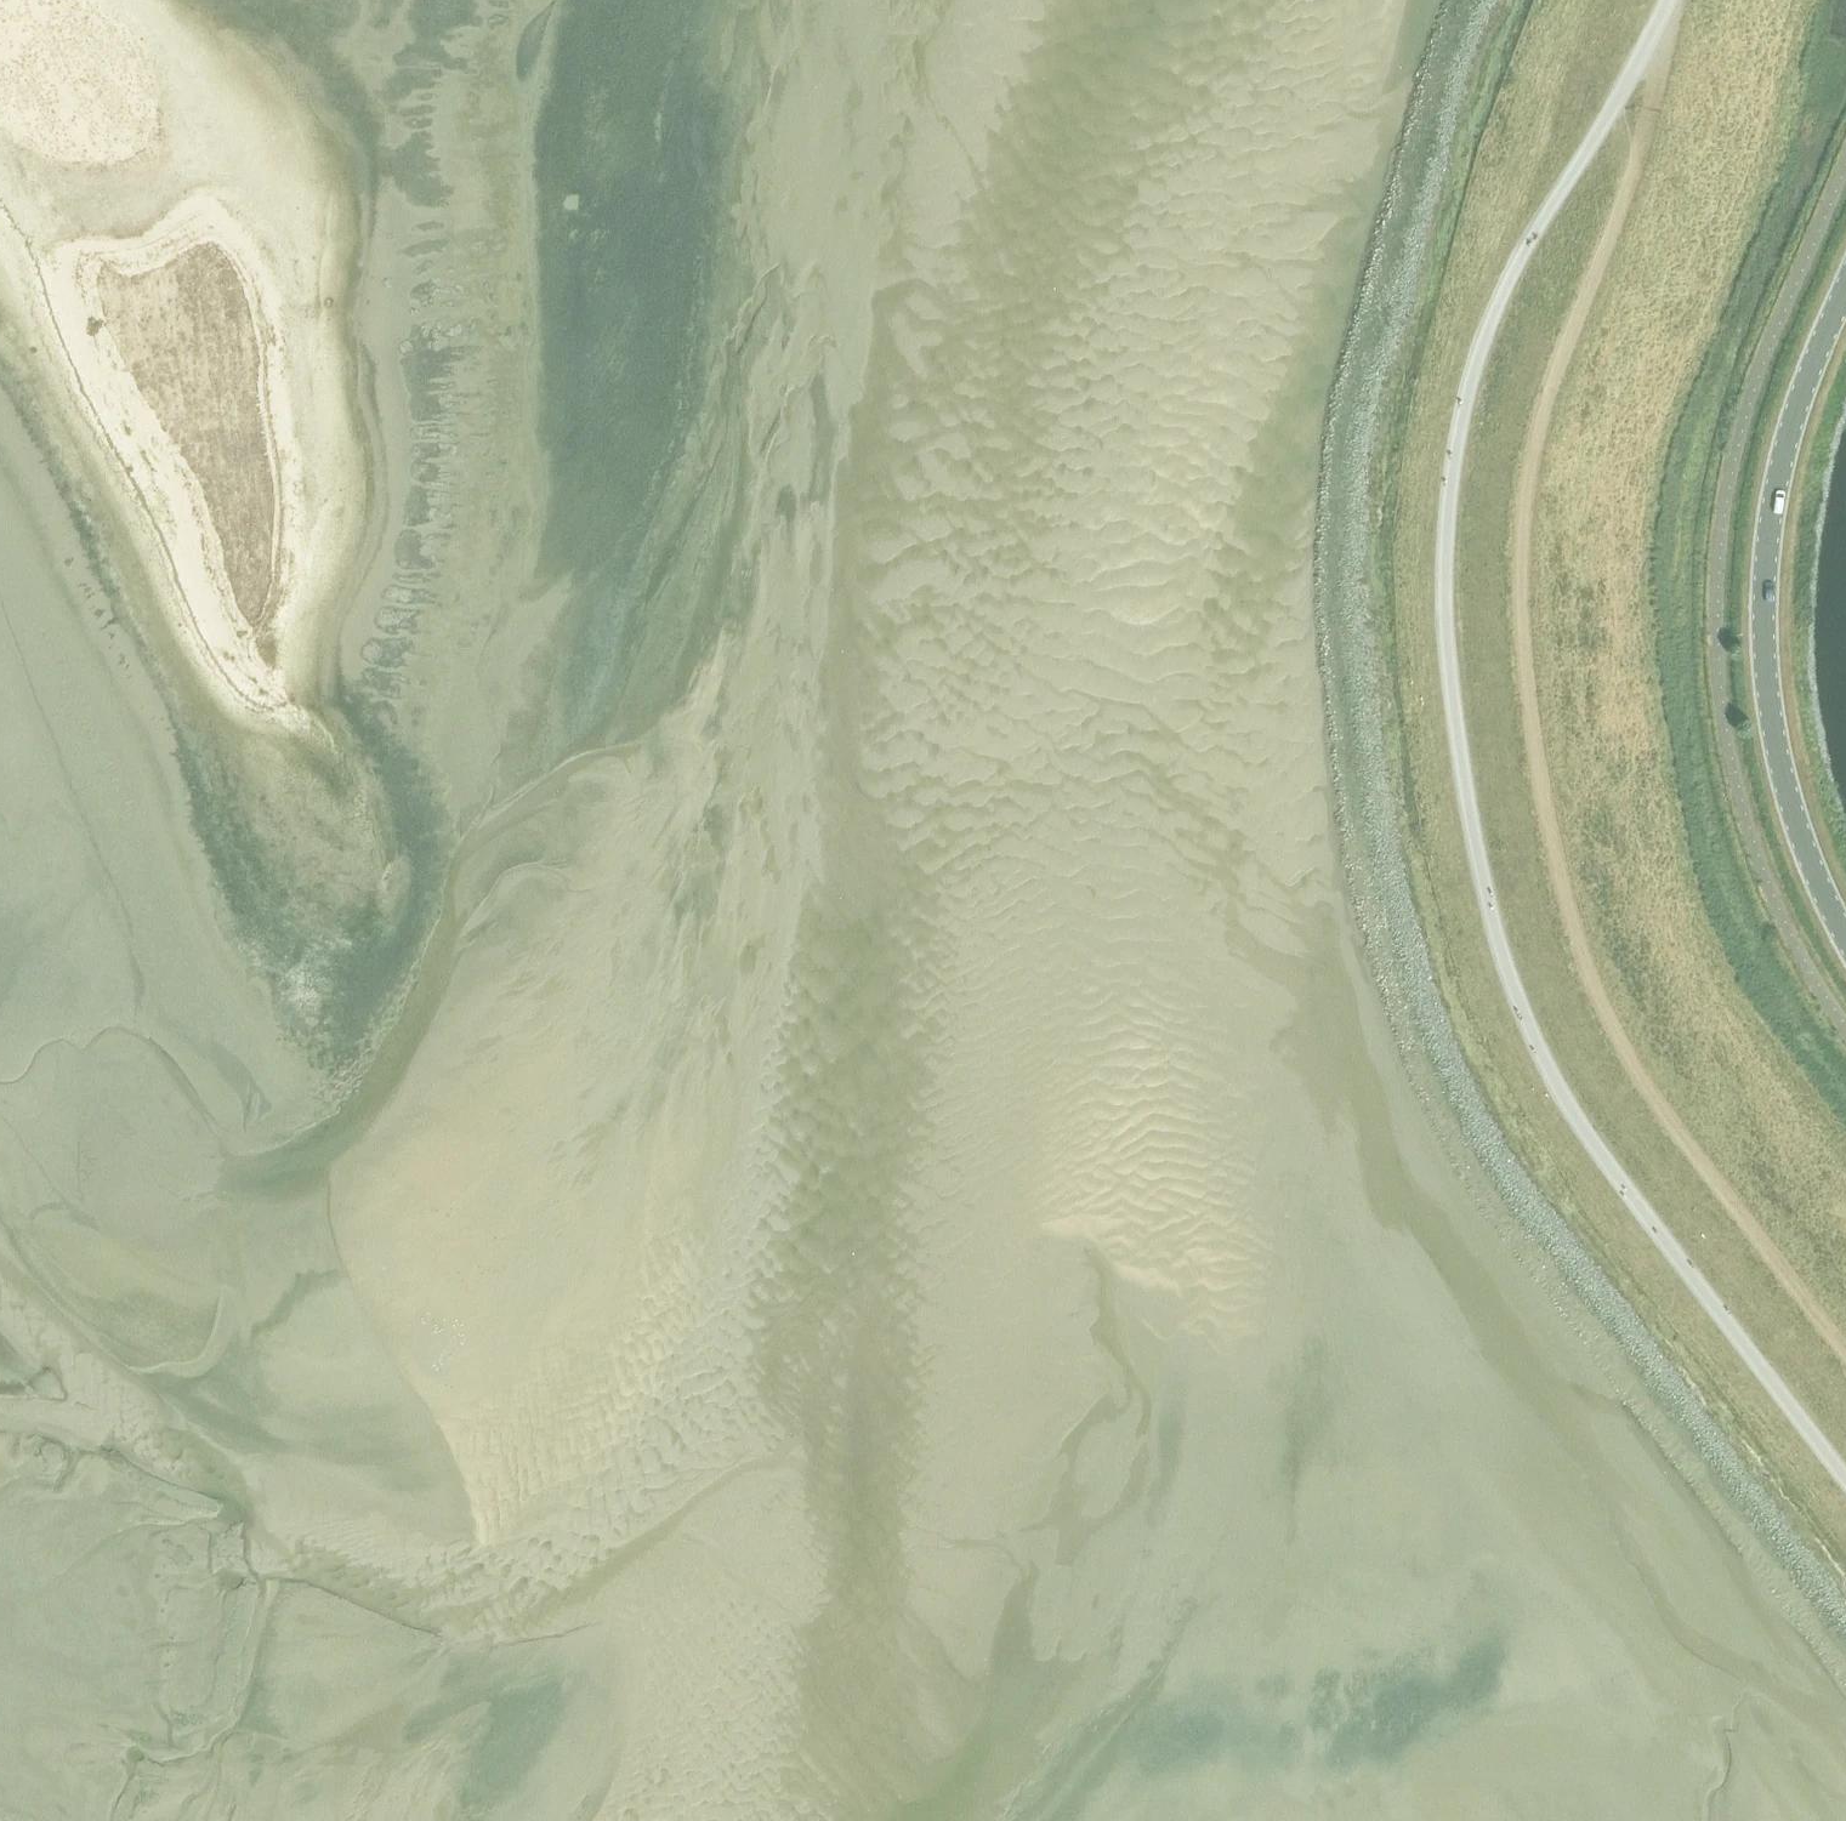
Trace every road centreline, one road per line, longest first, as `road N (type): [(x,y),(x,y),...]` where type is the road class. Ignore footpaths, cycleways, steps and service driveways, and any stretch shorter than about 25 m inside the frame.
road 1 (tertiary): [(1845,934),(1783,771),(1764,598),(1785,452),(1845,288)]

